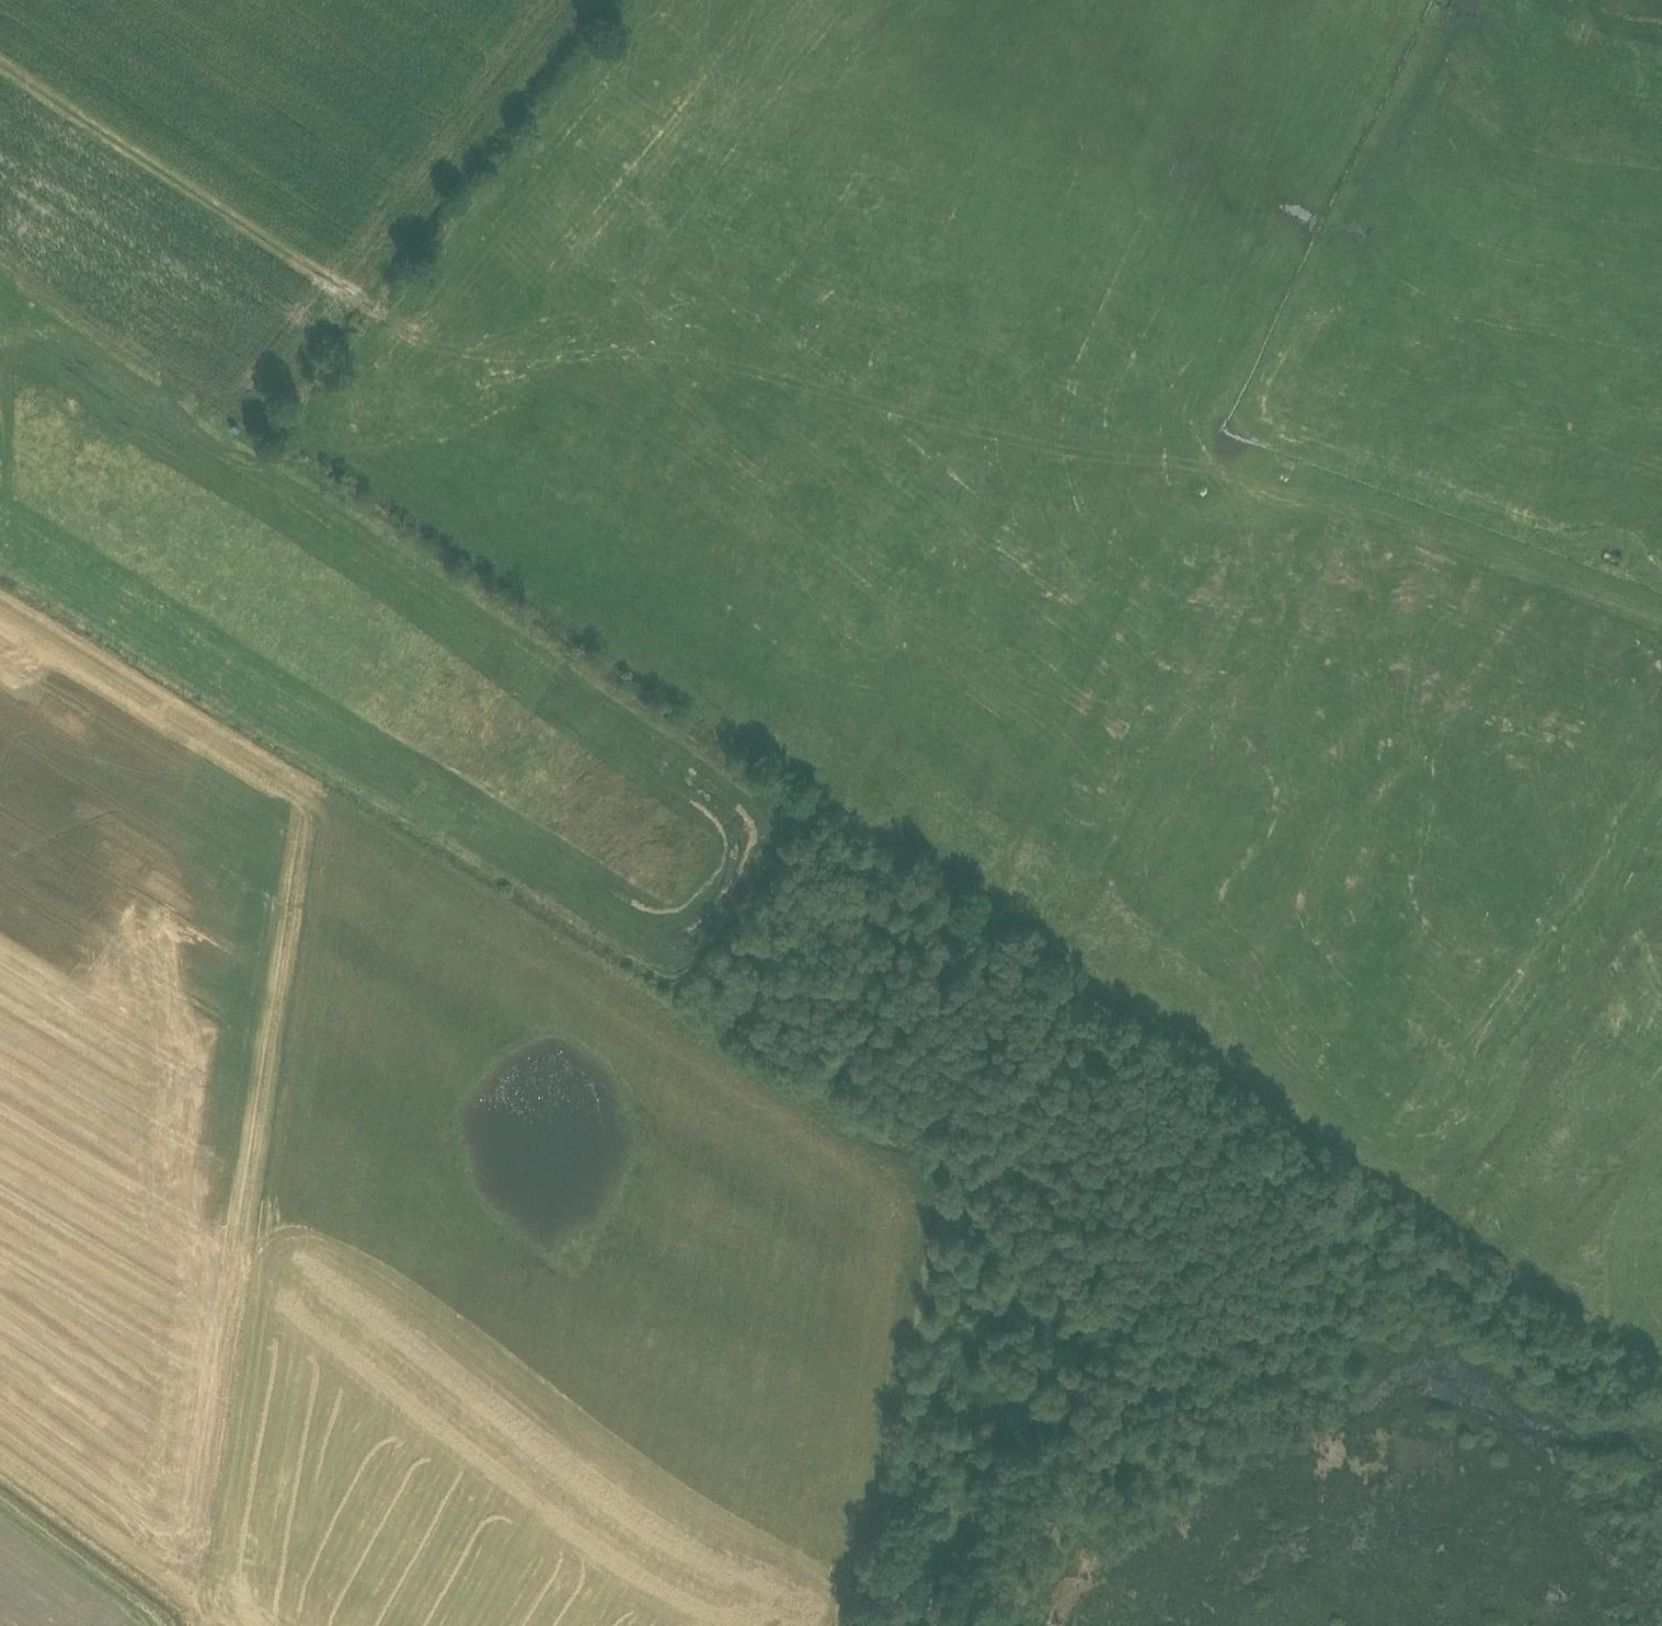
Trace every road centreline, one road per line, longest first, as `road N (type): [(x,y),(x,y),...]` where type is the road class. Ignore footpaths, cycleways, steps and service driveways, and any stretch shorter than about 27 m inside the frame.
road 1 (track): [(404,310),(0,41)]

